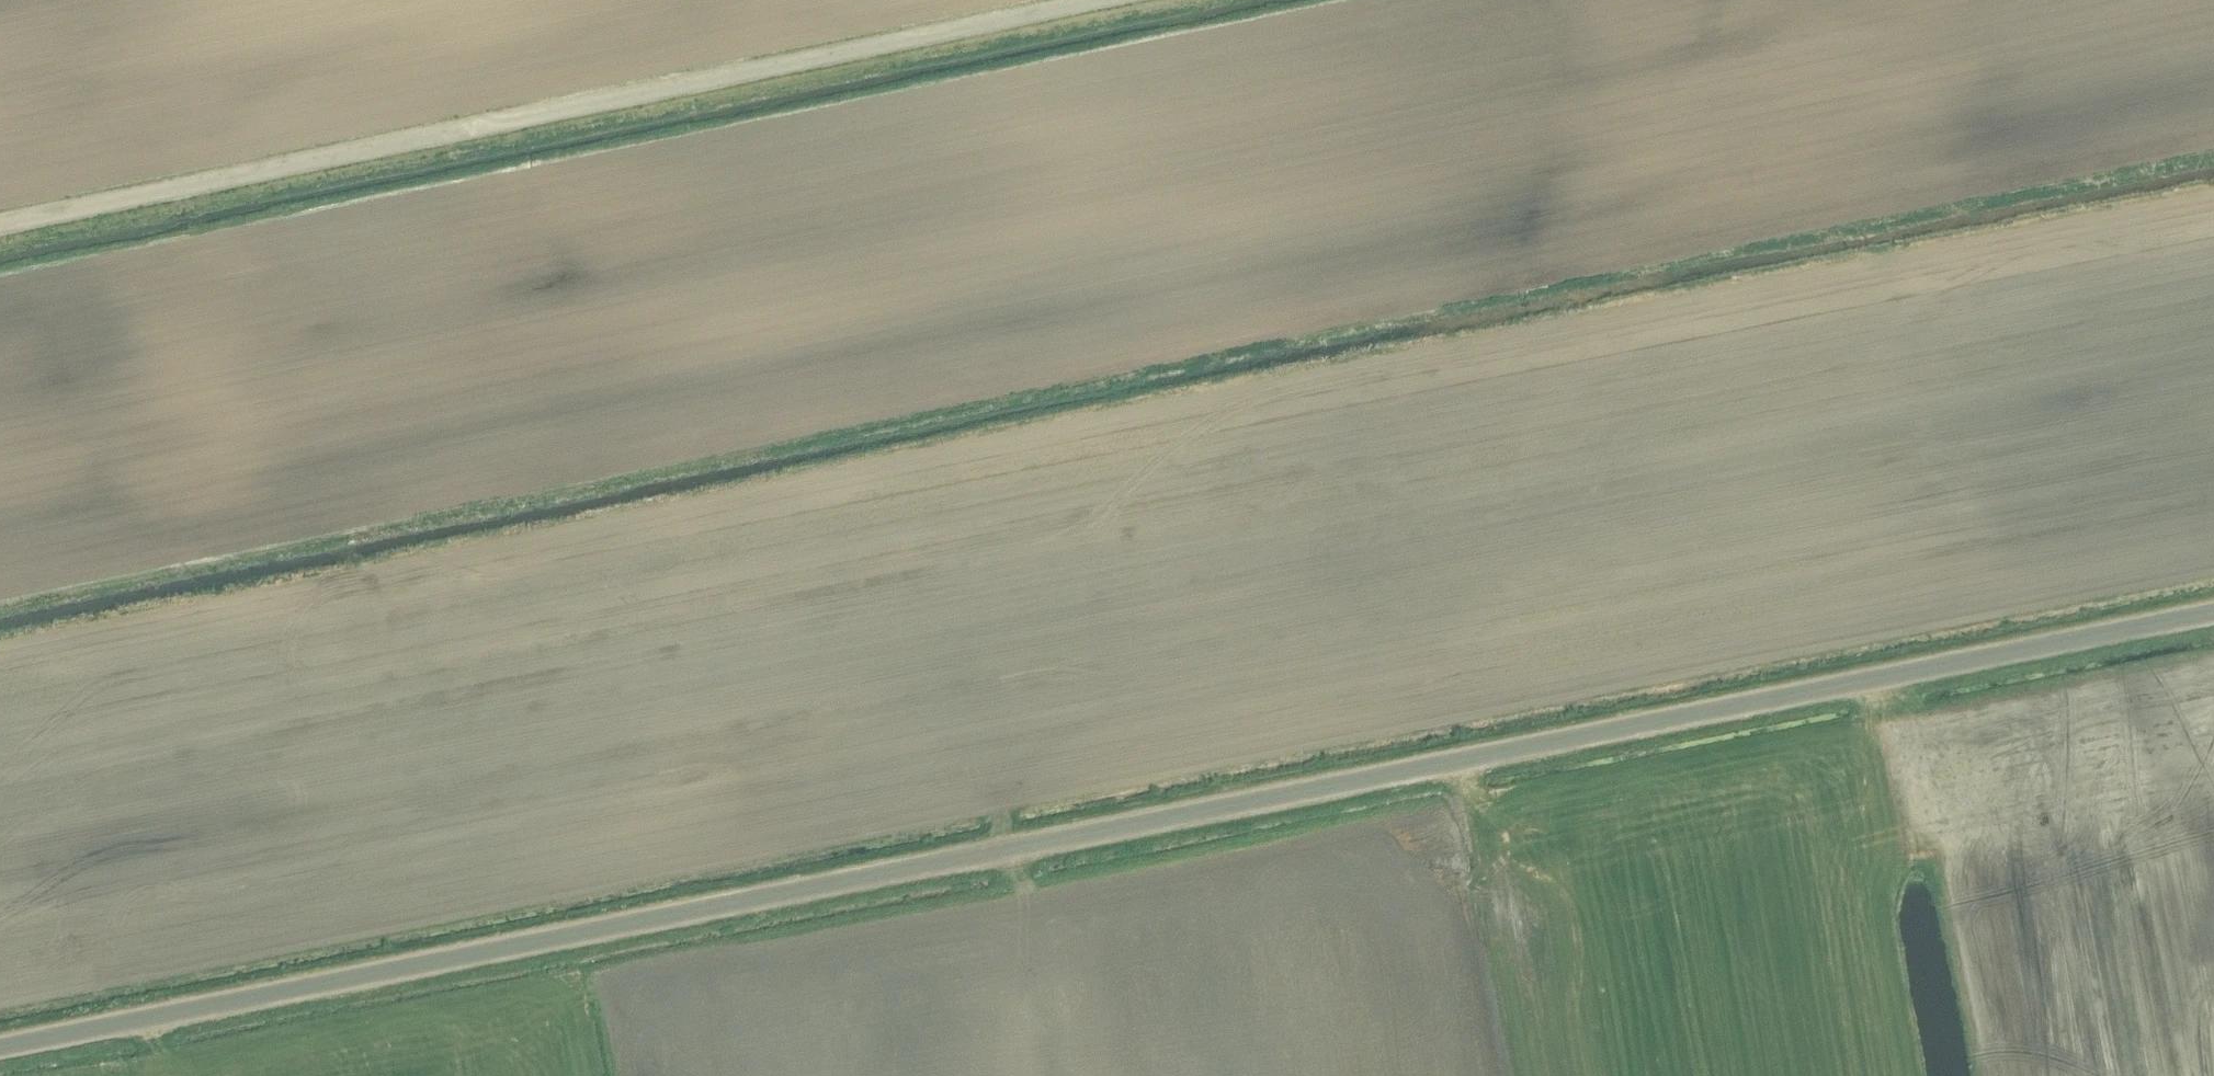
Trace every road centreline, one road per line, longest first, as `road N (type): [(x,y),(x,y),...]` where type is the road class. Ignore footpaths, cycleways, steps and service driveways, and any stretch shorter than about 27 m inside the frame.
road 1 (unclassified): [(0,1047),(2213,614)]

